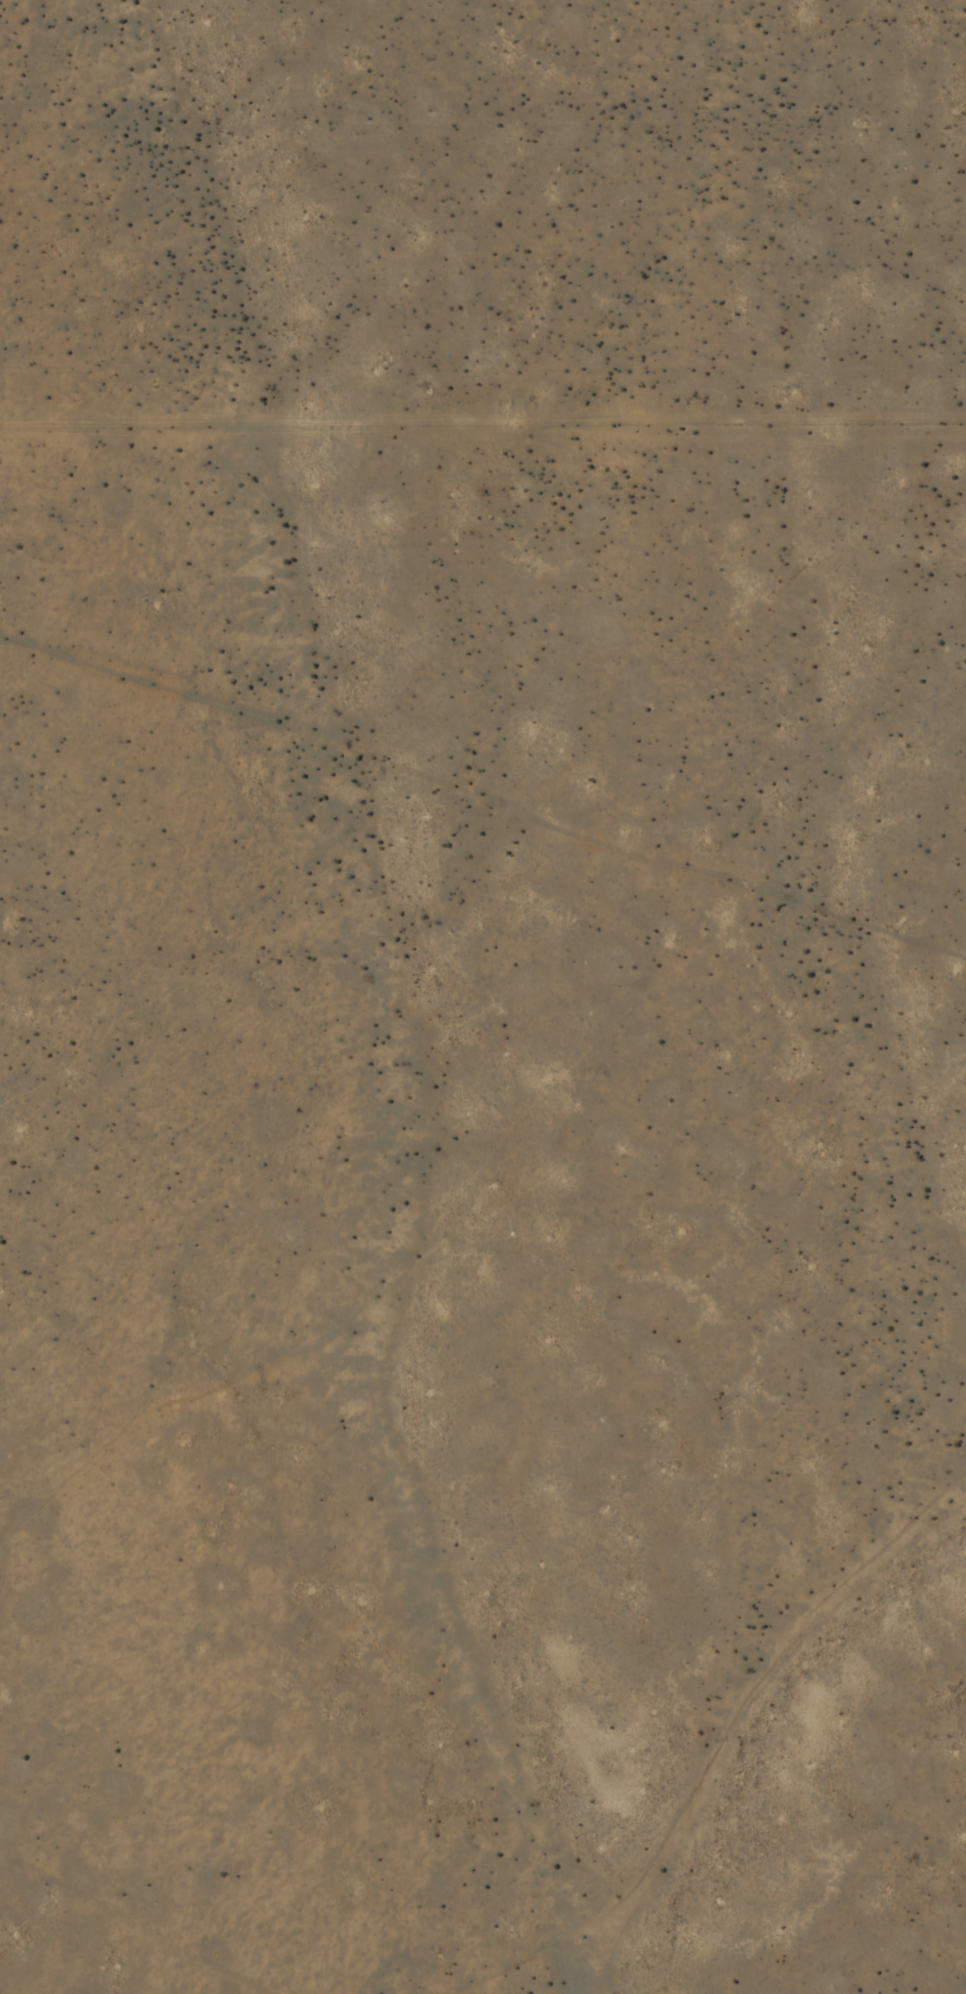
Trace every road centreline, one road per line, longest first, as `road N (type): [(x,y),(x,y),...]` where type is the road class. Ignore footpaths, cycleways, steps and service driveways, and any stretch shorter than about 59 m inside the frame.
road 1 (residential): [(0,1719),(369,1993)]

